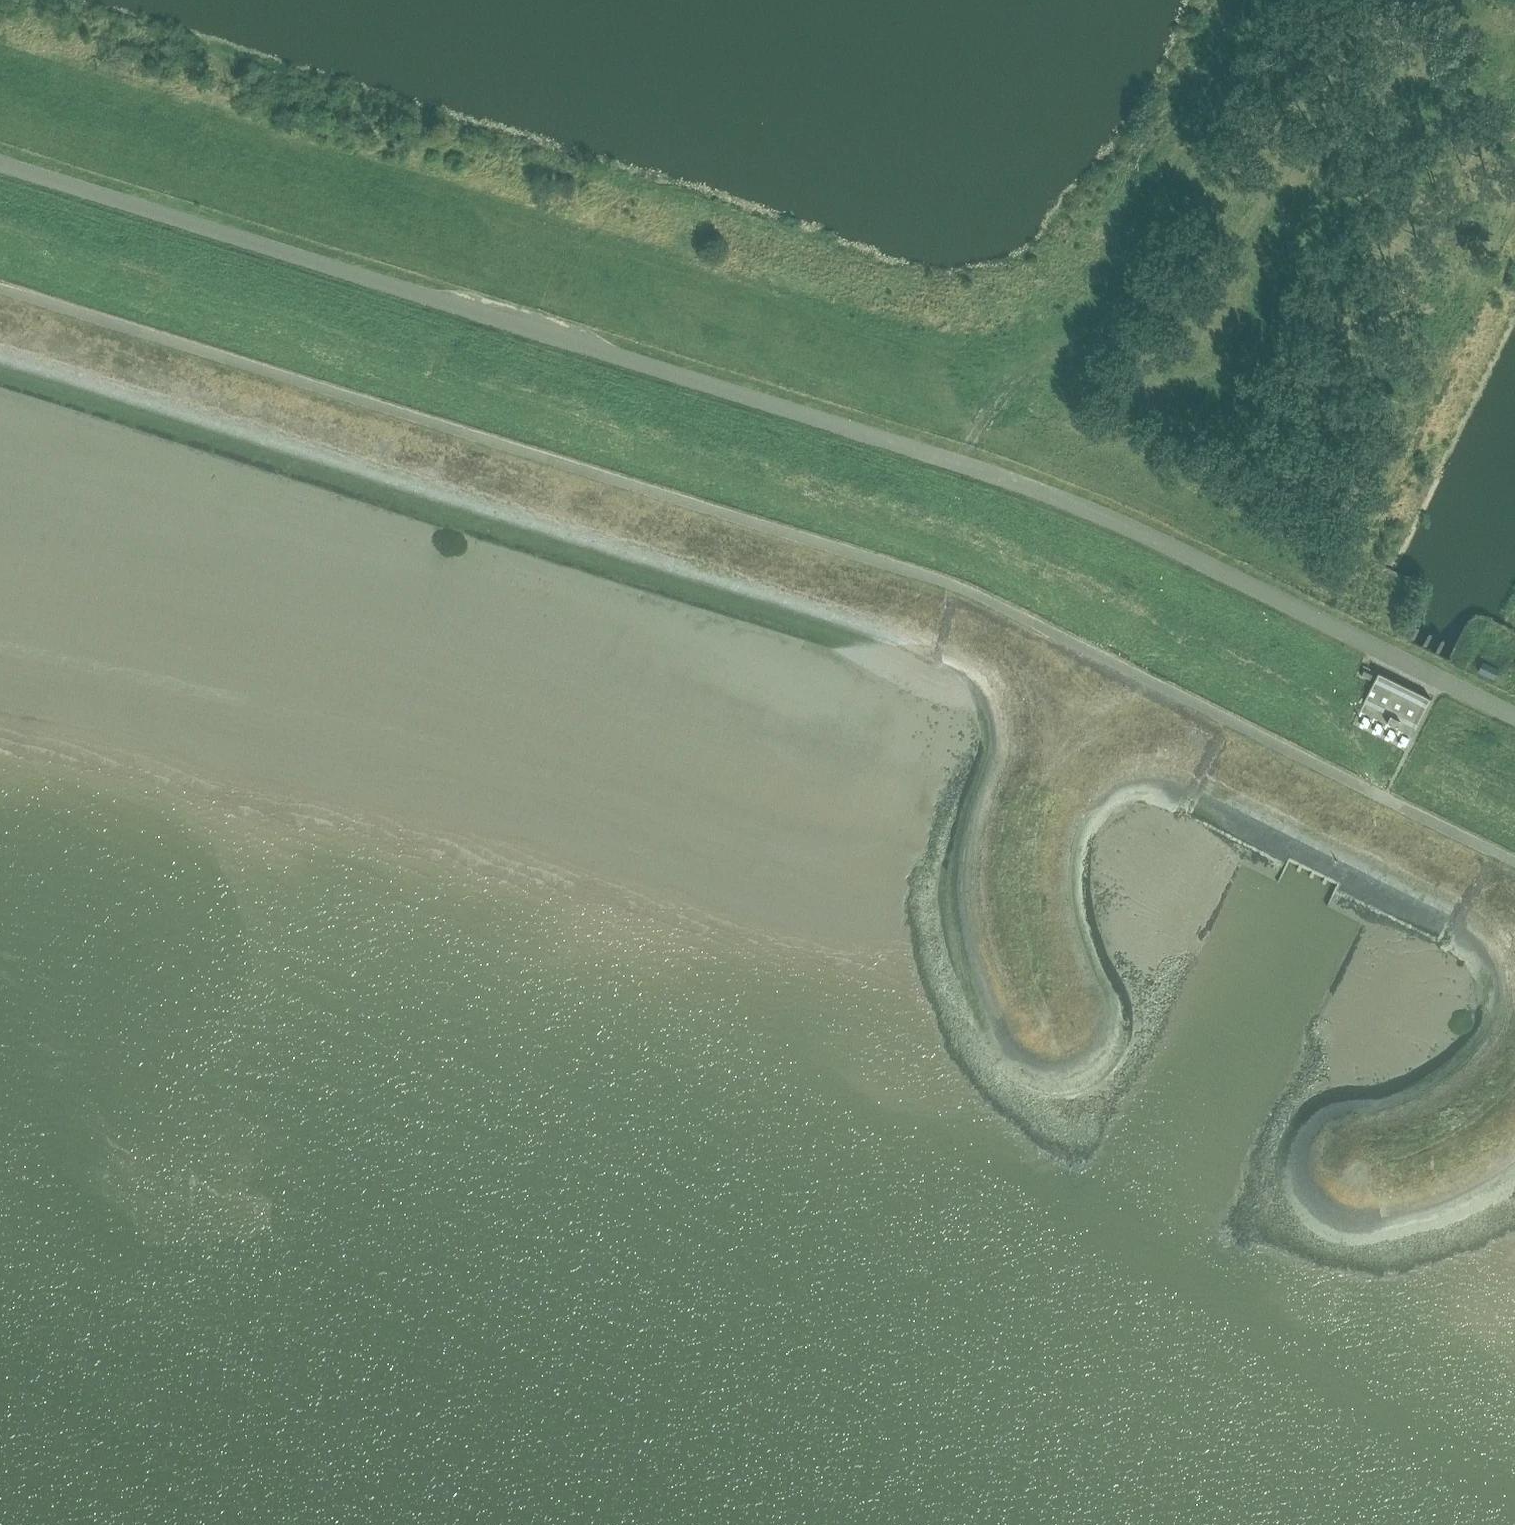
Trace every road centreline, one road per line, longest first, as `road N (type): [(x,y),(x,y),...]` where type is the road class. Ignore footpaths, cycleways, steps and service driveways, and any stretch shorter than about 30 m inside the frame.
road 1 (unclassified): [(1514,716),(1062,498),(0,165)]

